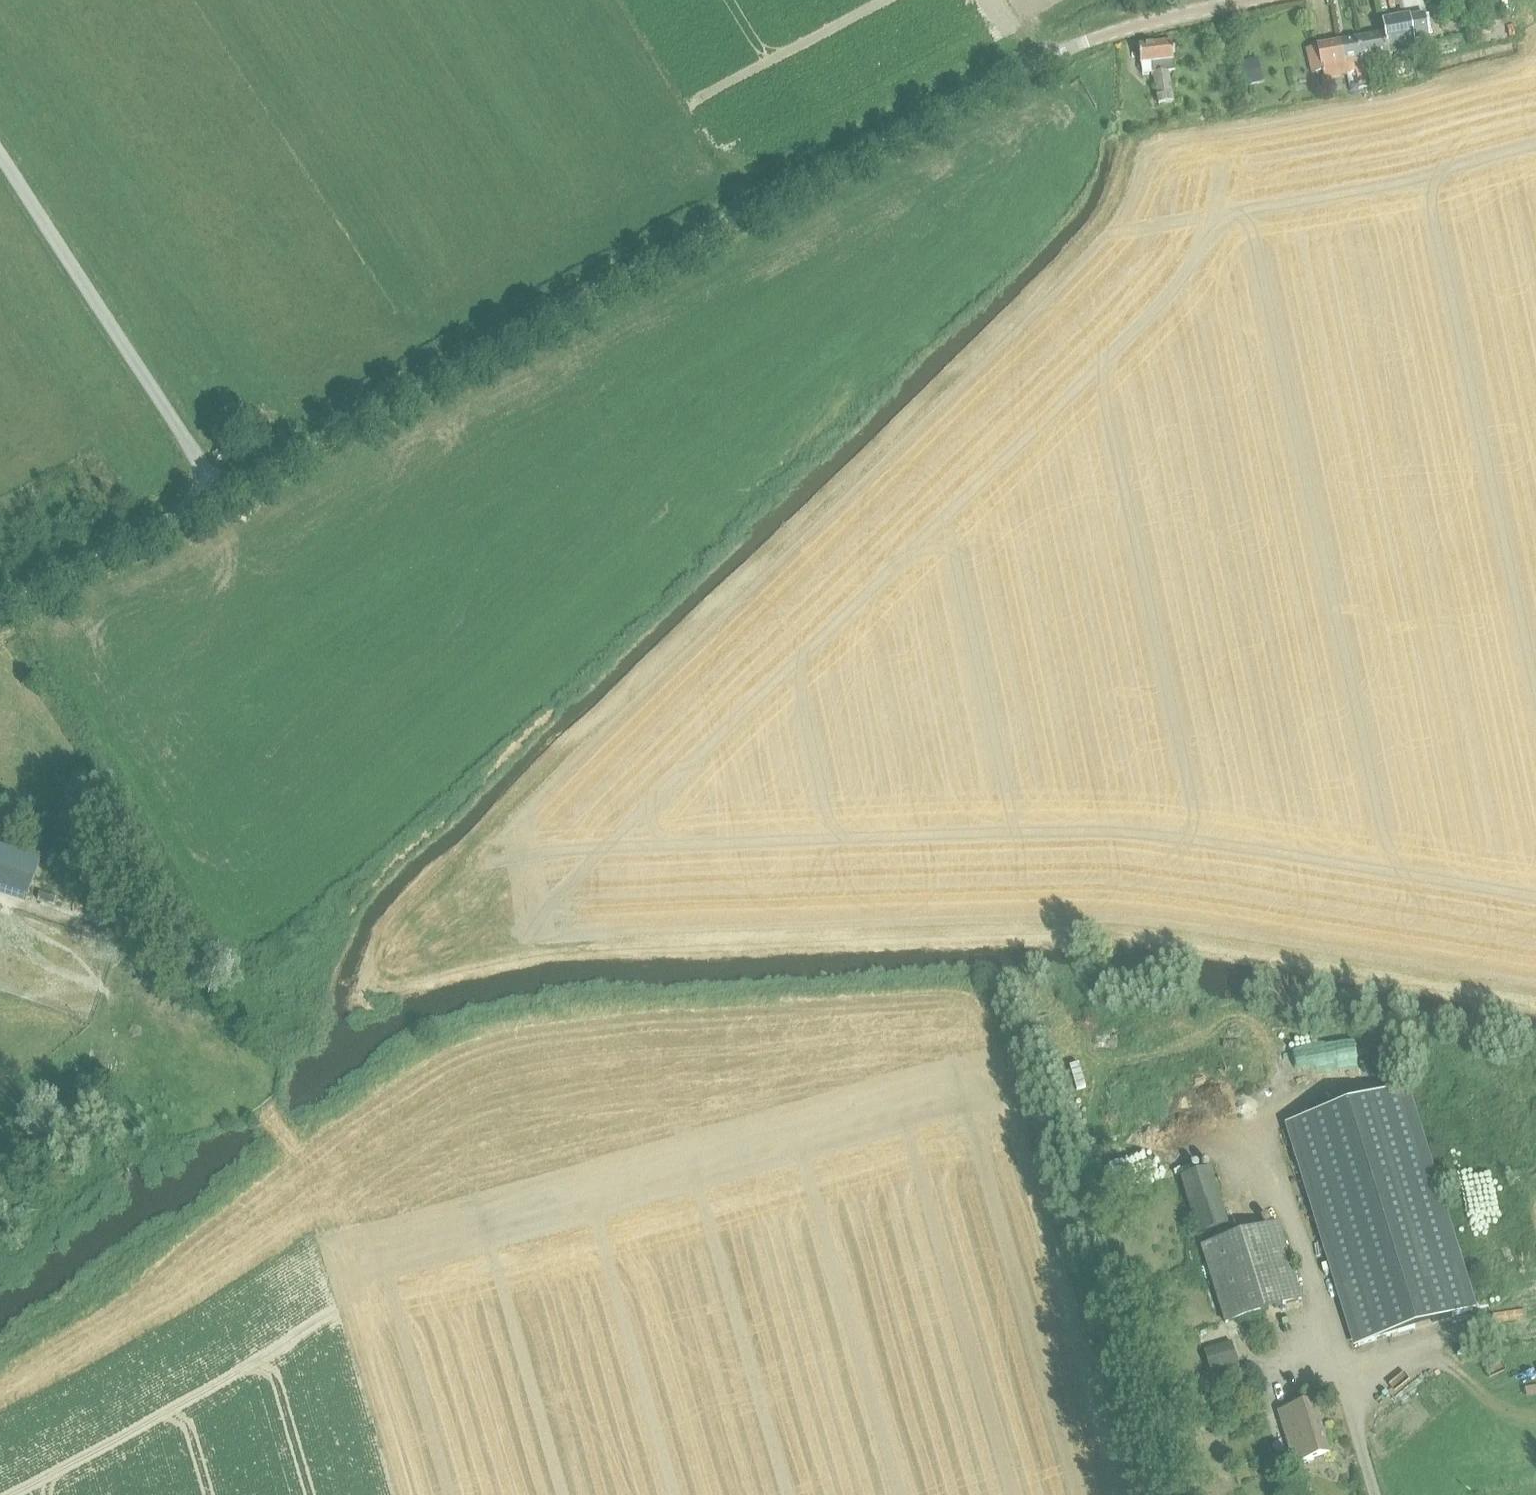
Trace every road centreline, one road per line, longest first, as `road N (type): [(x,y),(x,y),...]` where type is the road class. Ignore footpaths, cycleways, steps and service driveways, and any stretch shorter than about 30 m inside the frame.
road 1 (unclassified): [(0,605),(1046,58),(1256,0)]
road 2 (track): [(118,968),(300,1151),(400,1494)]

